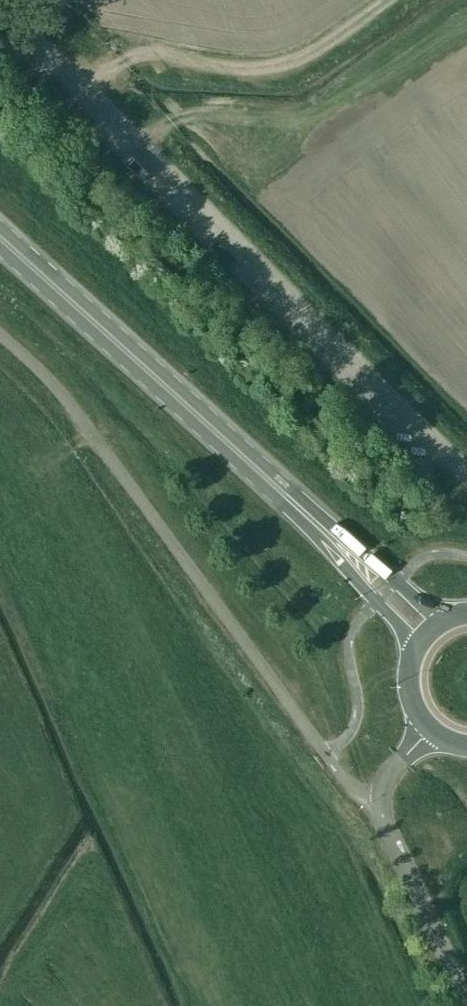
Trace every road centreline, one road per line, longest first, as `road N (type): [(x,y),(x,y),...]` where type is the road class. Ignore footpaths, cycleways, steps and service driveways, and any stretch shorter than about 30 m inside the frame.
road 1 (unclassified): [(466,475),(0,13)]
road 2 (unclassified): [(381,794),(345,780),(75,413),(0,335)]
road 3 (trunk): [(317,524),(0,237)]
road 4 (unclassified): [(466,1003),(385,824),(381,794)]
road 5 (trunk): [(444,620),(348,538),(317,524)]
road 6 (trunk): [(317,524),(333,554),(417,646)]

